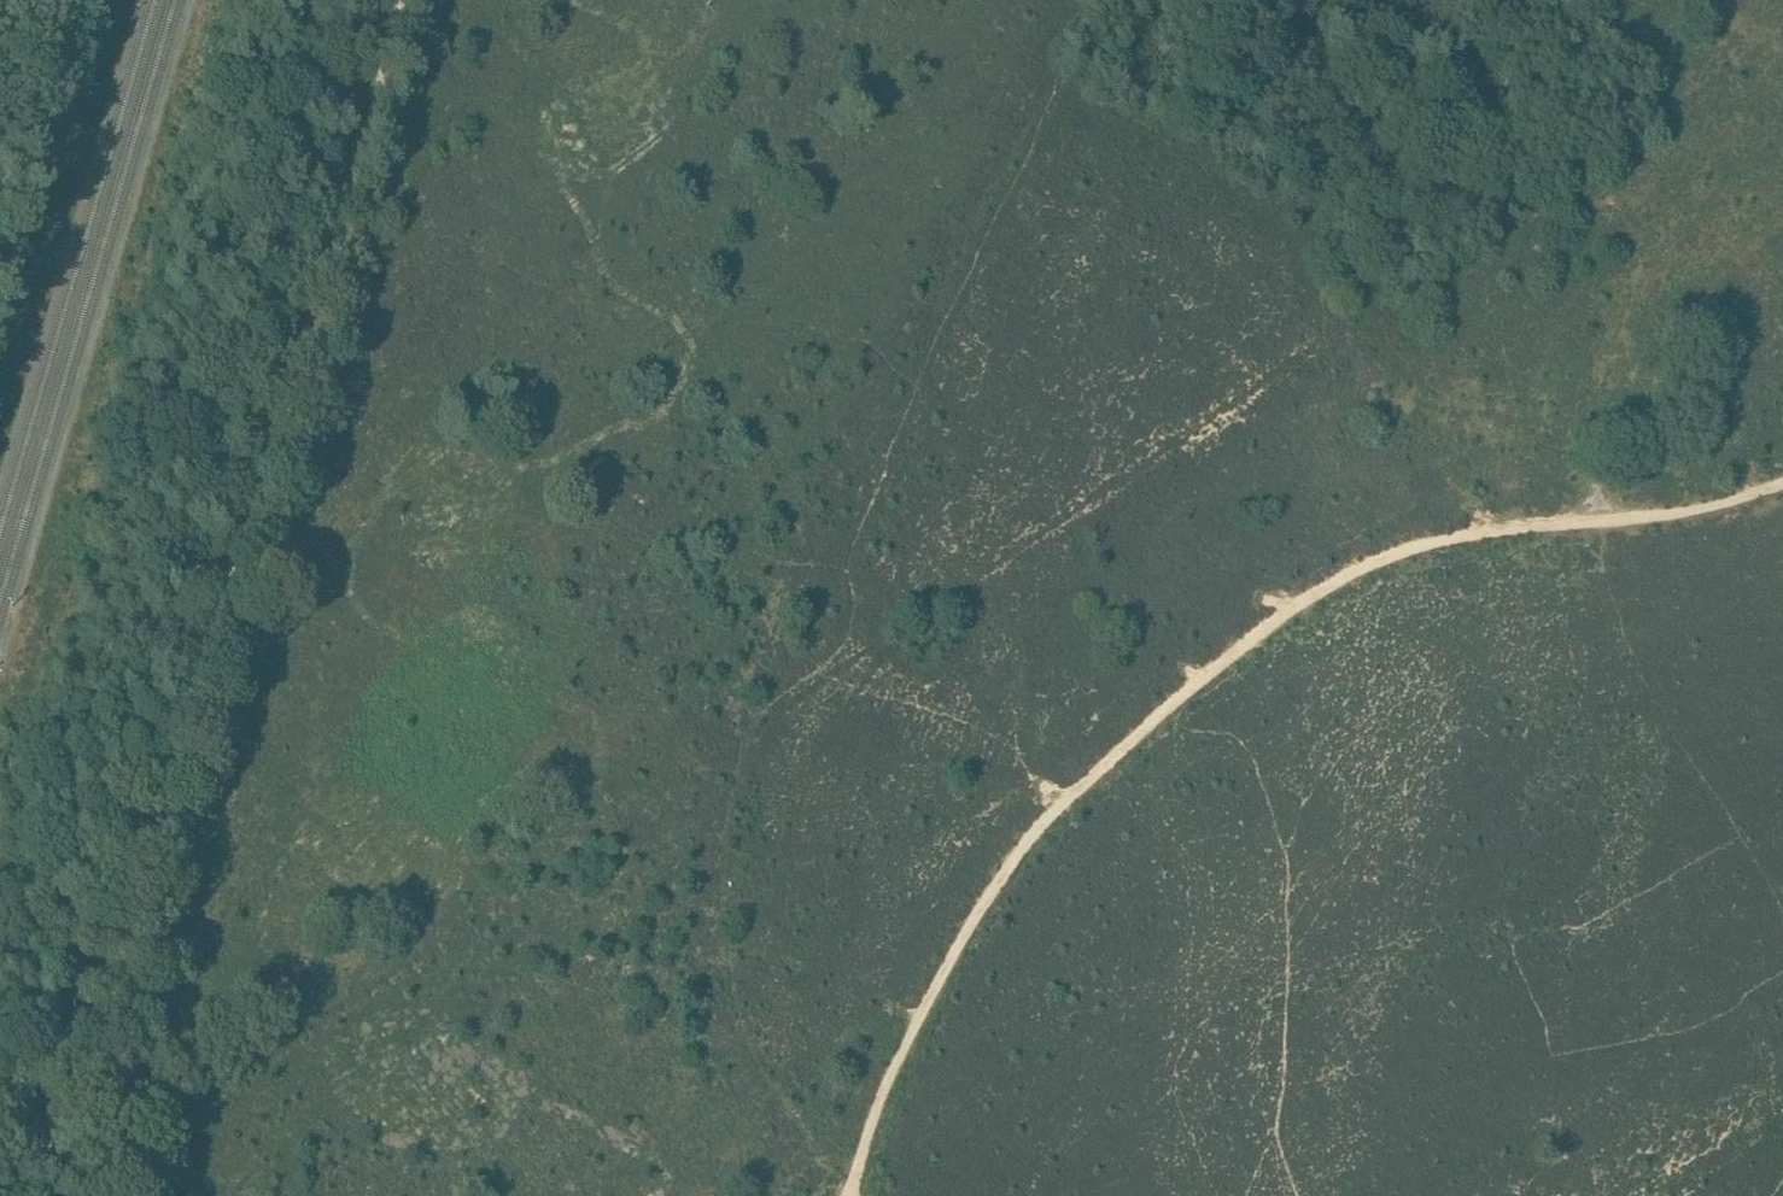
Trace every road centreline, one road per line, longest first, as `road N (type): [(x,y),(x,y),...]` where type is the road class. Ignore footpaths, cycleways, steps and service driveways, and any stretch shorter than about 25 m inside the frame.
road 1 (track): [(60,1098),(382,0)]

